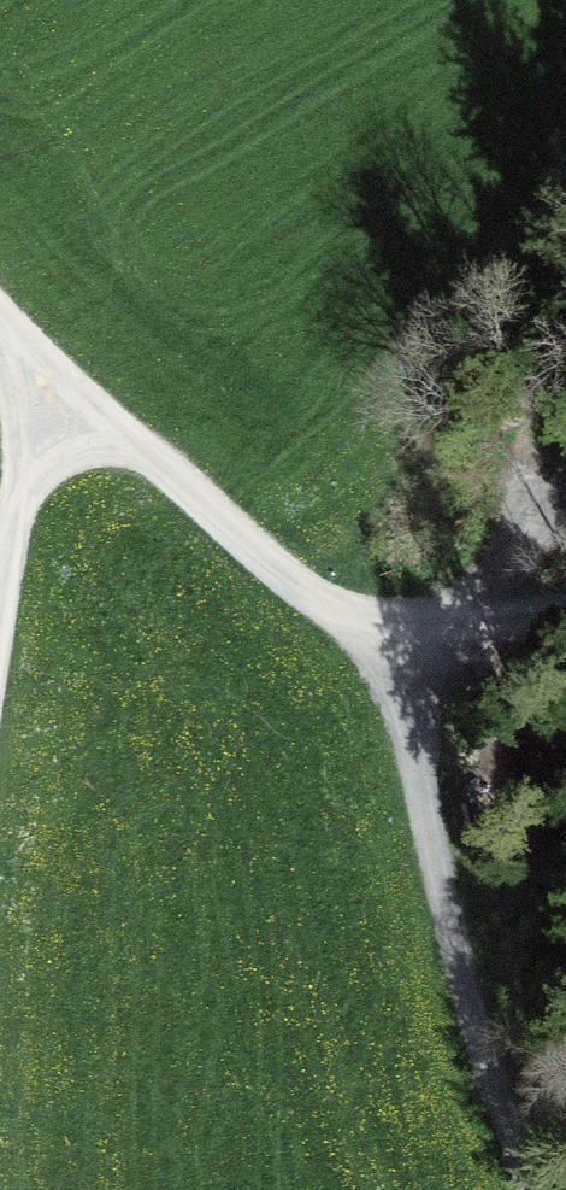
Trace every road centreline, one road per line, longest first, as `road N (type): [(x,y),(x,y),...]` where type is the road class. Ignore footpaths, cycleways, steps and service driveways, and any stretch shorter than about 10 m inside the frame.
road 1 (track): [(565,1171),(501,1049),(393,702),(357,628)]
road 2 (track): [(61,392),(357,628)]
road 3 (track): [(357,628),(476,569),(565,494)]
road 4 (track): [(565,601),(357,628)]
road 5 (track): [(0,566),(61,392)]

